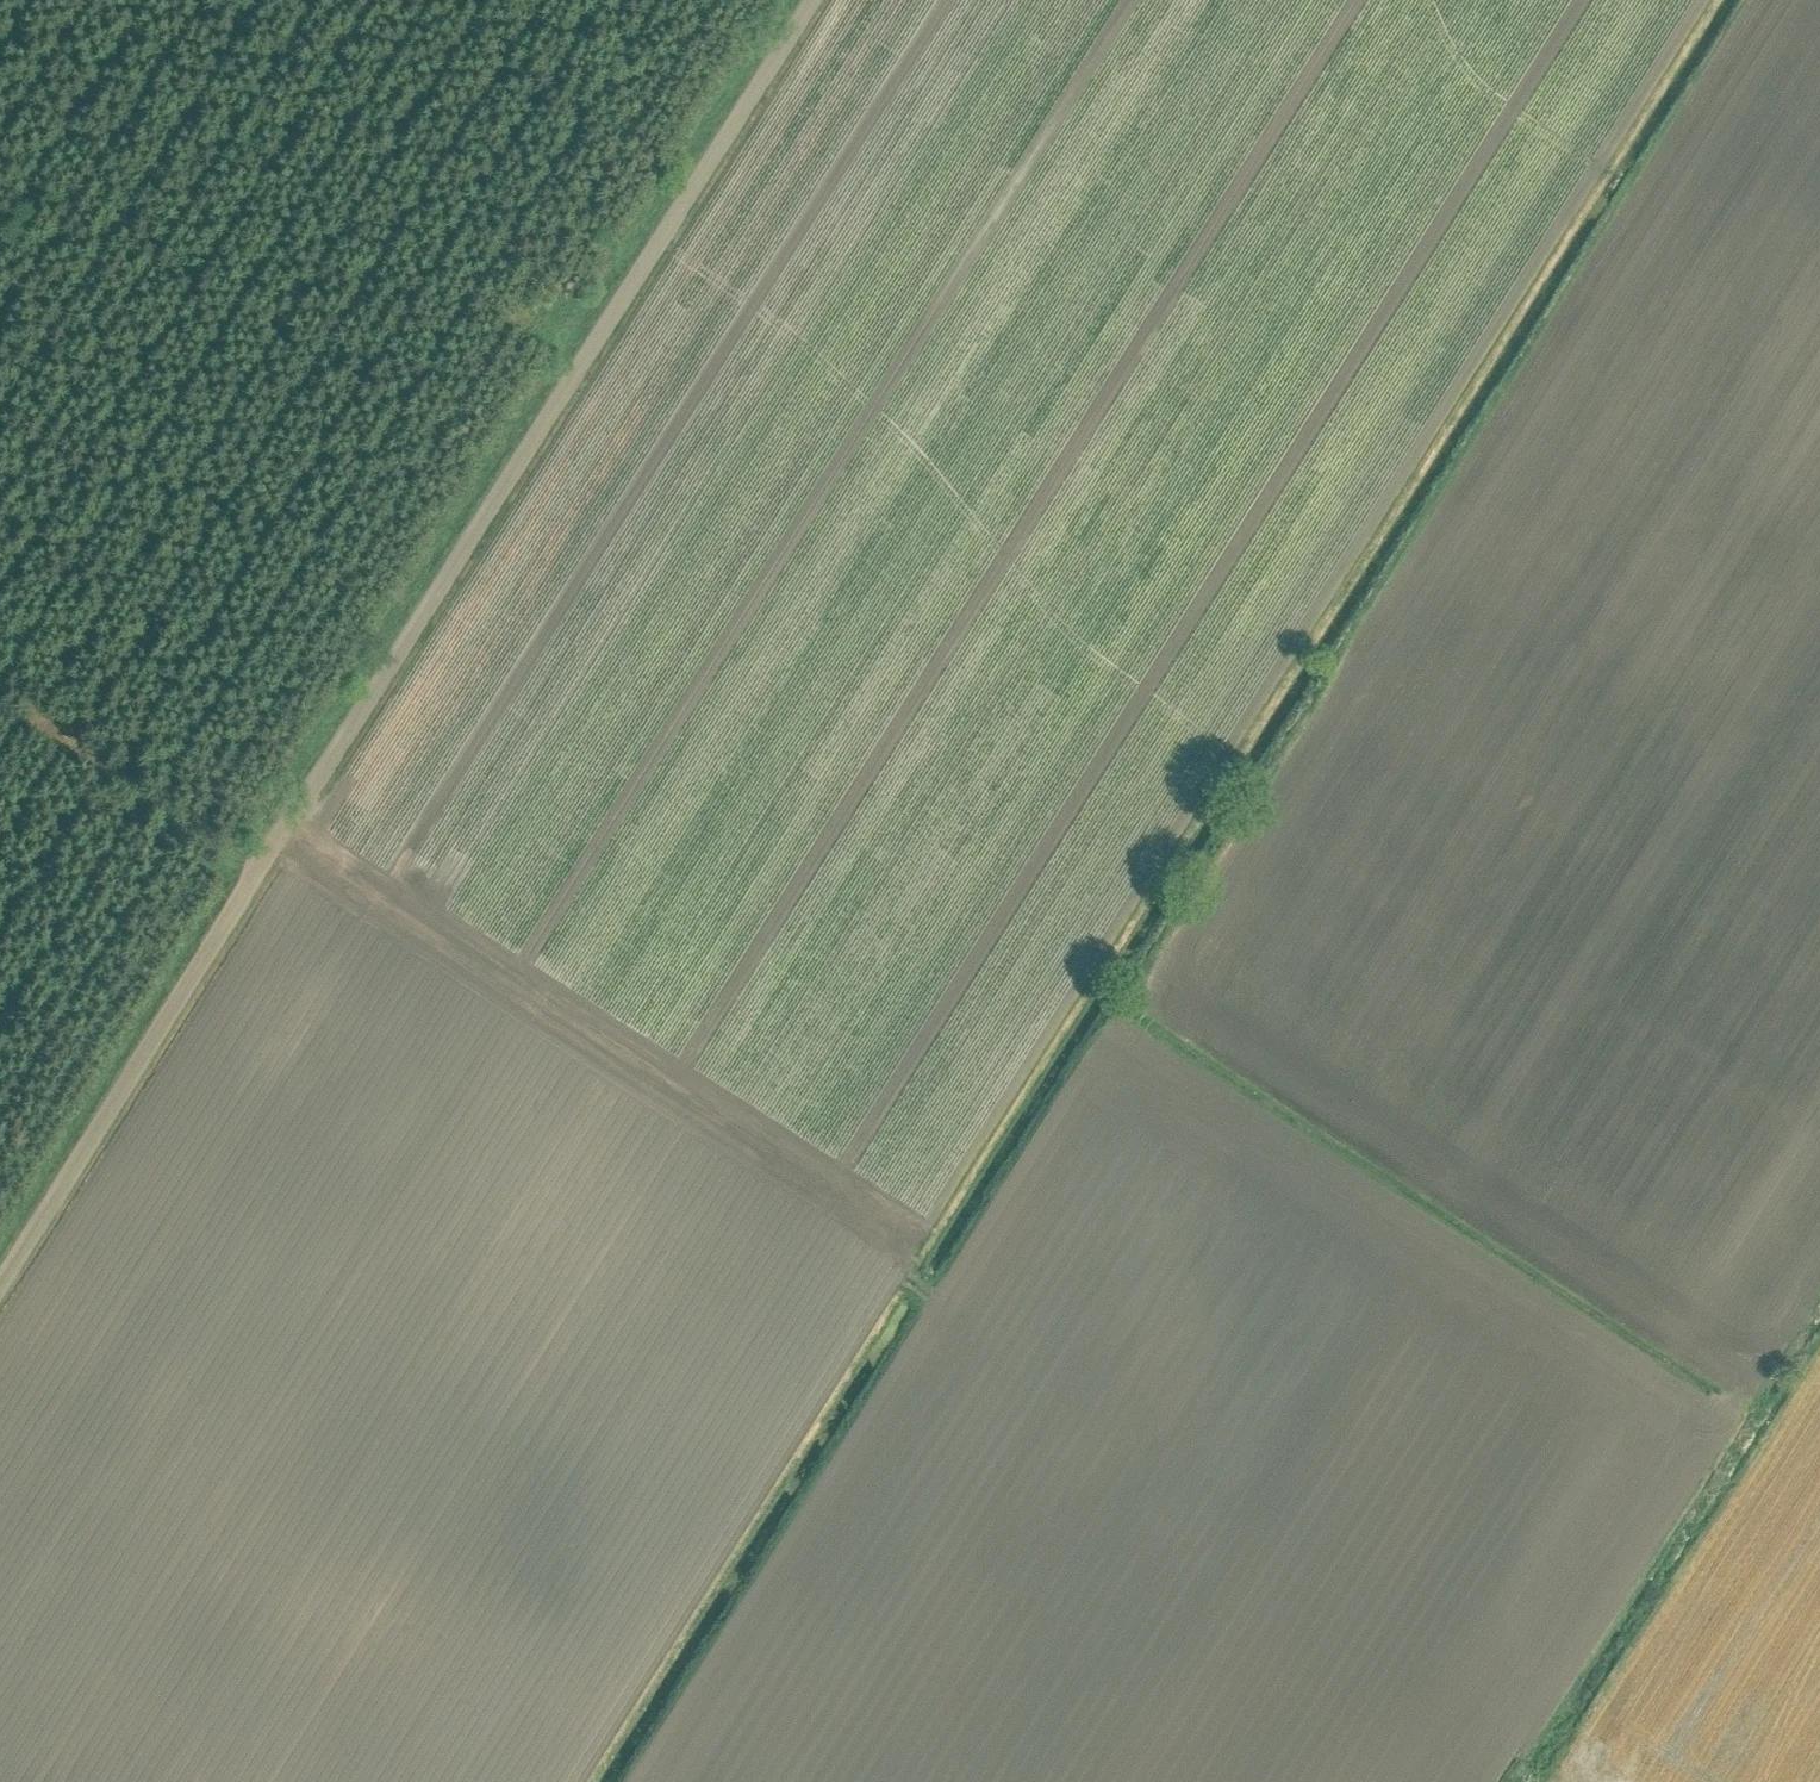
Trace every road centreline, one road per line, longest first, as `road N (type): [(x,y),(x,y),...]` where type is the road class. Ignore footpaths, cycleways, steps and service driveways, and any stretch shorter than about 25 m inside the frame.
road 1 (track): [(814,0),(0,1288)]

